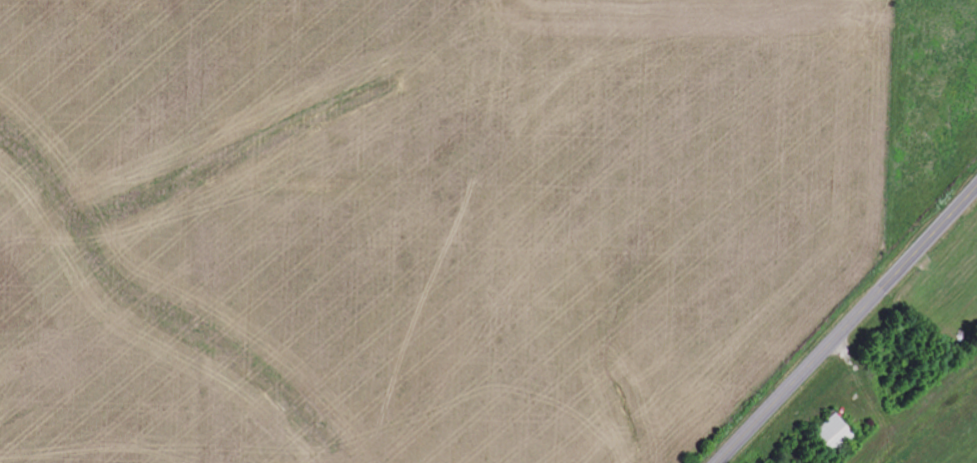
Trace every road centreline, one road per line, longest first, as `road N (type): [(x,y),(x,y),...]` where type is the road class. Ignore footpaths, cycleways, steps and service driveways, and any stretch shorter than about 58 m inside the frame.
road 1 (primary): [(715,462),(919,248)]

